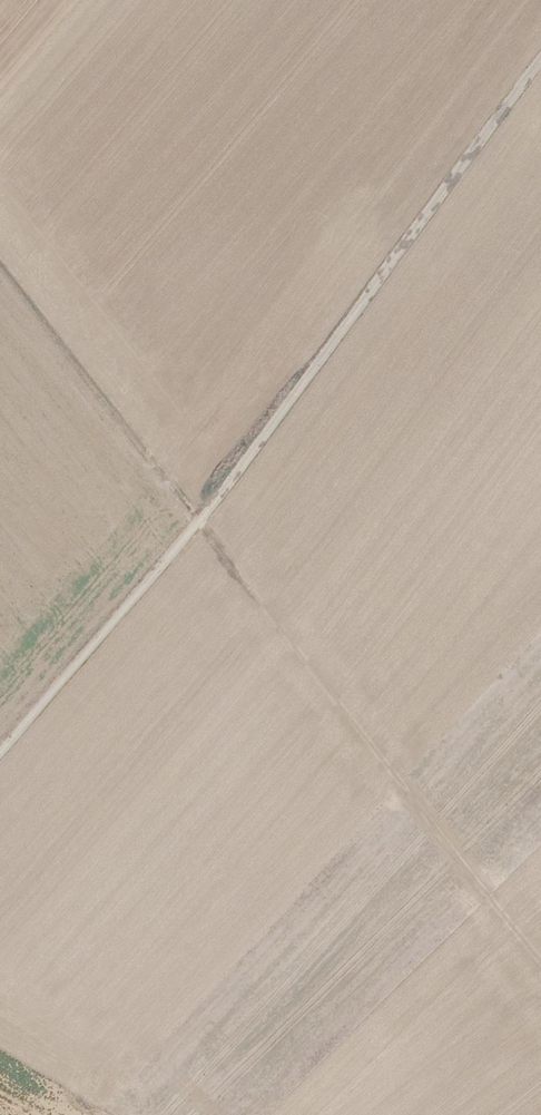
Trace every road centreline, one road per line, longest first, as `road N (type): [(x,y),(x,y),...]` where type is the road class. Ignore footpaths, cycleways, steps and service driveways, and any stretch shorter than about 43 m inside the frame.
road 1 (track): [(0,257),(540,960)]
road 2 (track): [(0,750),(200,521),(540,65)]

